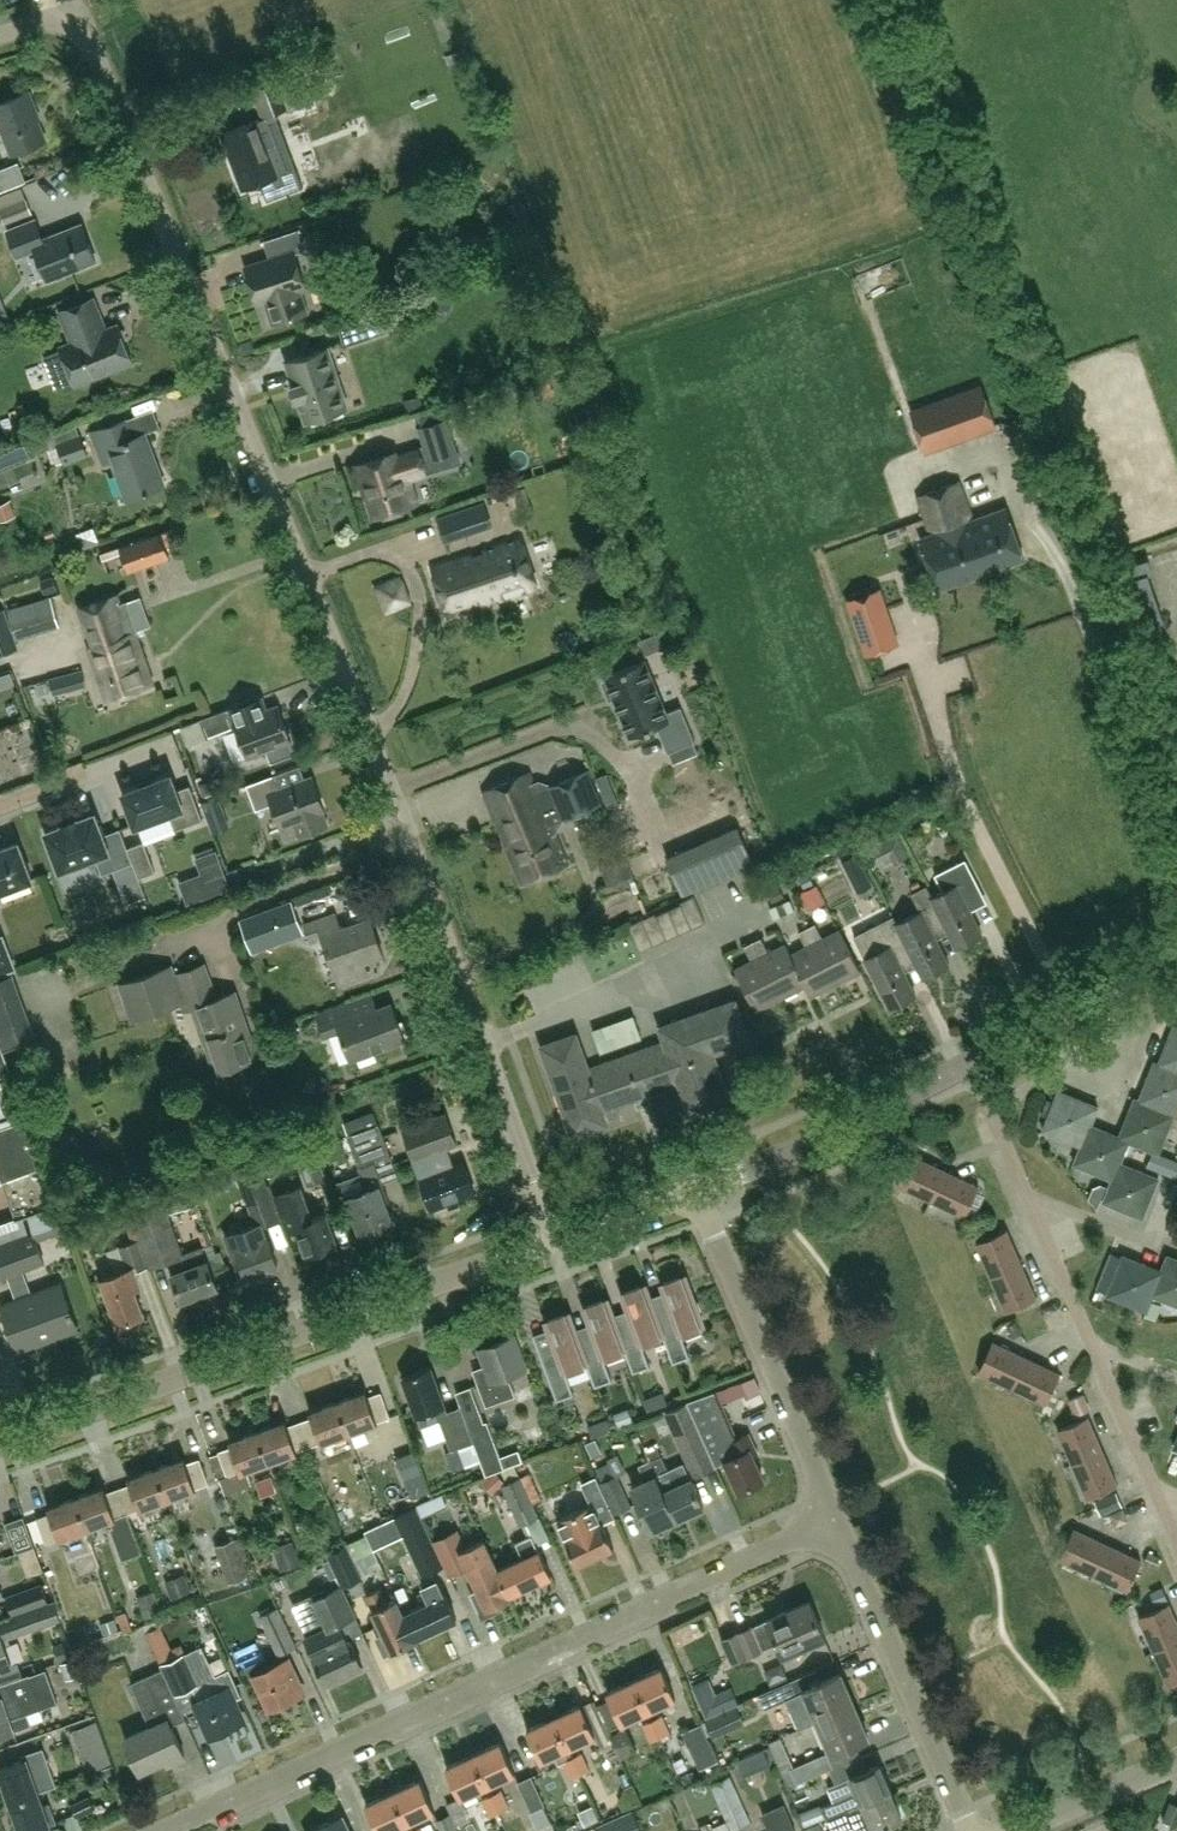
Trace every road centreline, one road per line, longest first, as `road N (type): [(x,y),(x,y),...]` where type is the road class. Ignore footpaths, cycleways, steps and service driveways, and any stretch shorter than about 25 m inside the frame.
road 1 (residential): [(552,1241),(422,868),(106,70),(89,35),(70,19),(0,33)]
road 2 (residential): [(173,1830),(838,1521)]
road 3 (residential): [(0,1446),(552,1241)]
road 4 (residential): [(971,1062),(1176,1536)]
road 5 (residential): [(838,1521),(697,1189)]
road 6 (residential): [(975,1830),(838,1521)]
road 7 (residential): [(697,1189),(971,1062)]
road 8 (residential): [(971,1062),(1176,948)]
road 9 (residential): [(0,808),(162,749)]
road 10 (residential): [(1022,1830),(1176,1761)]
road 11 (residential): [(552,1241),(697,1189)]

